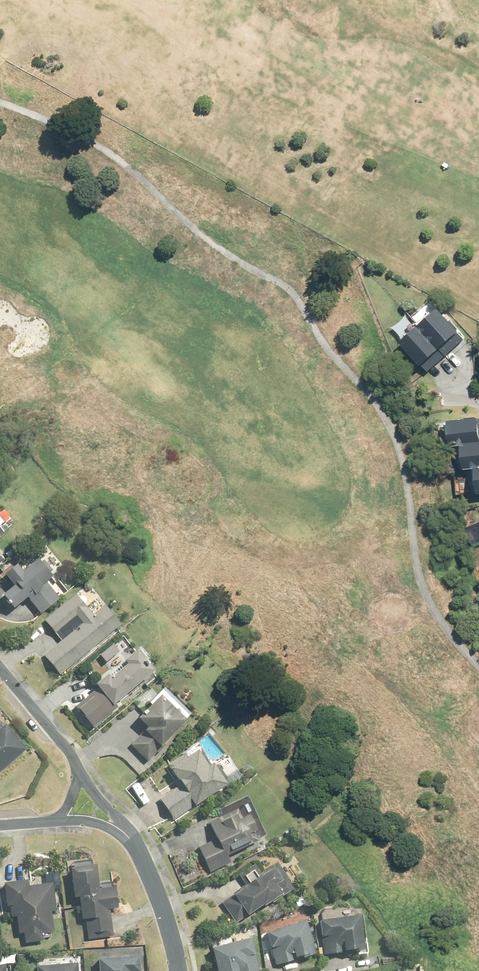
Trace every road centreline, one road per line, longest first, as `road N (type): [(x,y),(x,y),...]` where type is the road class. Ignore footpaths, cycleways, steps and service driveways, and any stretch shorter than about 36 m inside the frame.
road 1 (residential): [(140,852),(178,970)]

